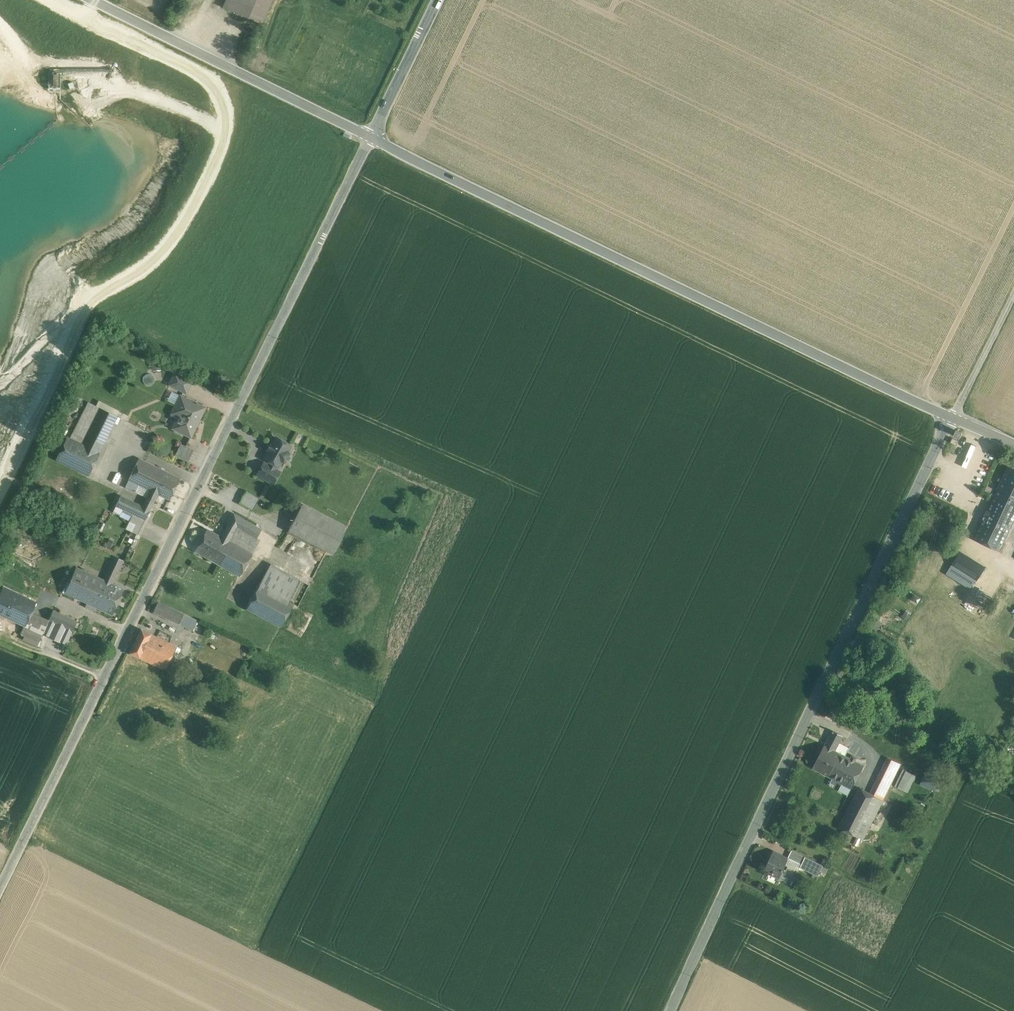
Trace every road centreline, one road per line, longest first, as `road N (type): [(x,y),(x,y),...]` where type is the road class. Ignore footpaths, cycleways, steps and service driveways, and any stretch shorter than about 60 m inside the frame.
road 1 (unclassified): [(373,136),(0,894)]
road 2 (unclassified): [(672,1010),(955,416)]
road 3 (unclassified): [(955,416),(373,136)]
road 4 (unclassified): [(373,136),(100,0)]
road 5 (unclassified): [(439,0),(373,136)]
road 6 (unclassified): [(955,416),(1013,297)]

